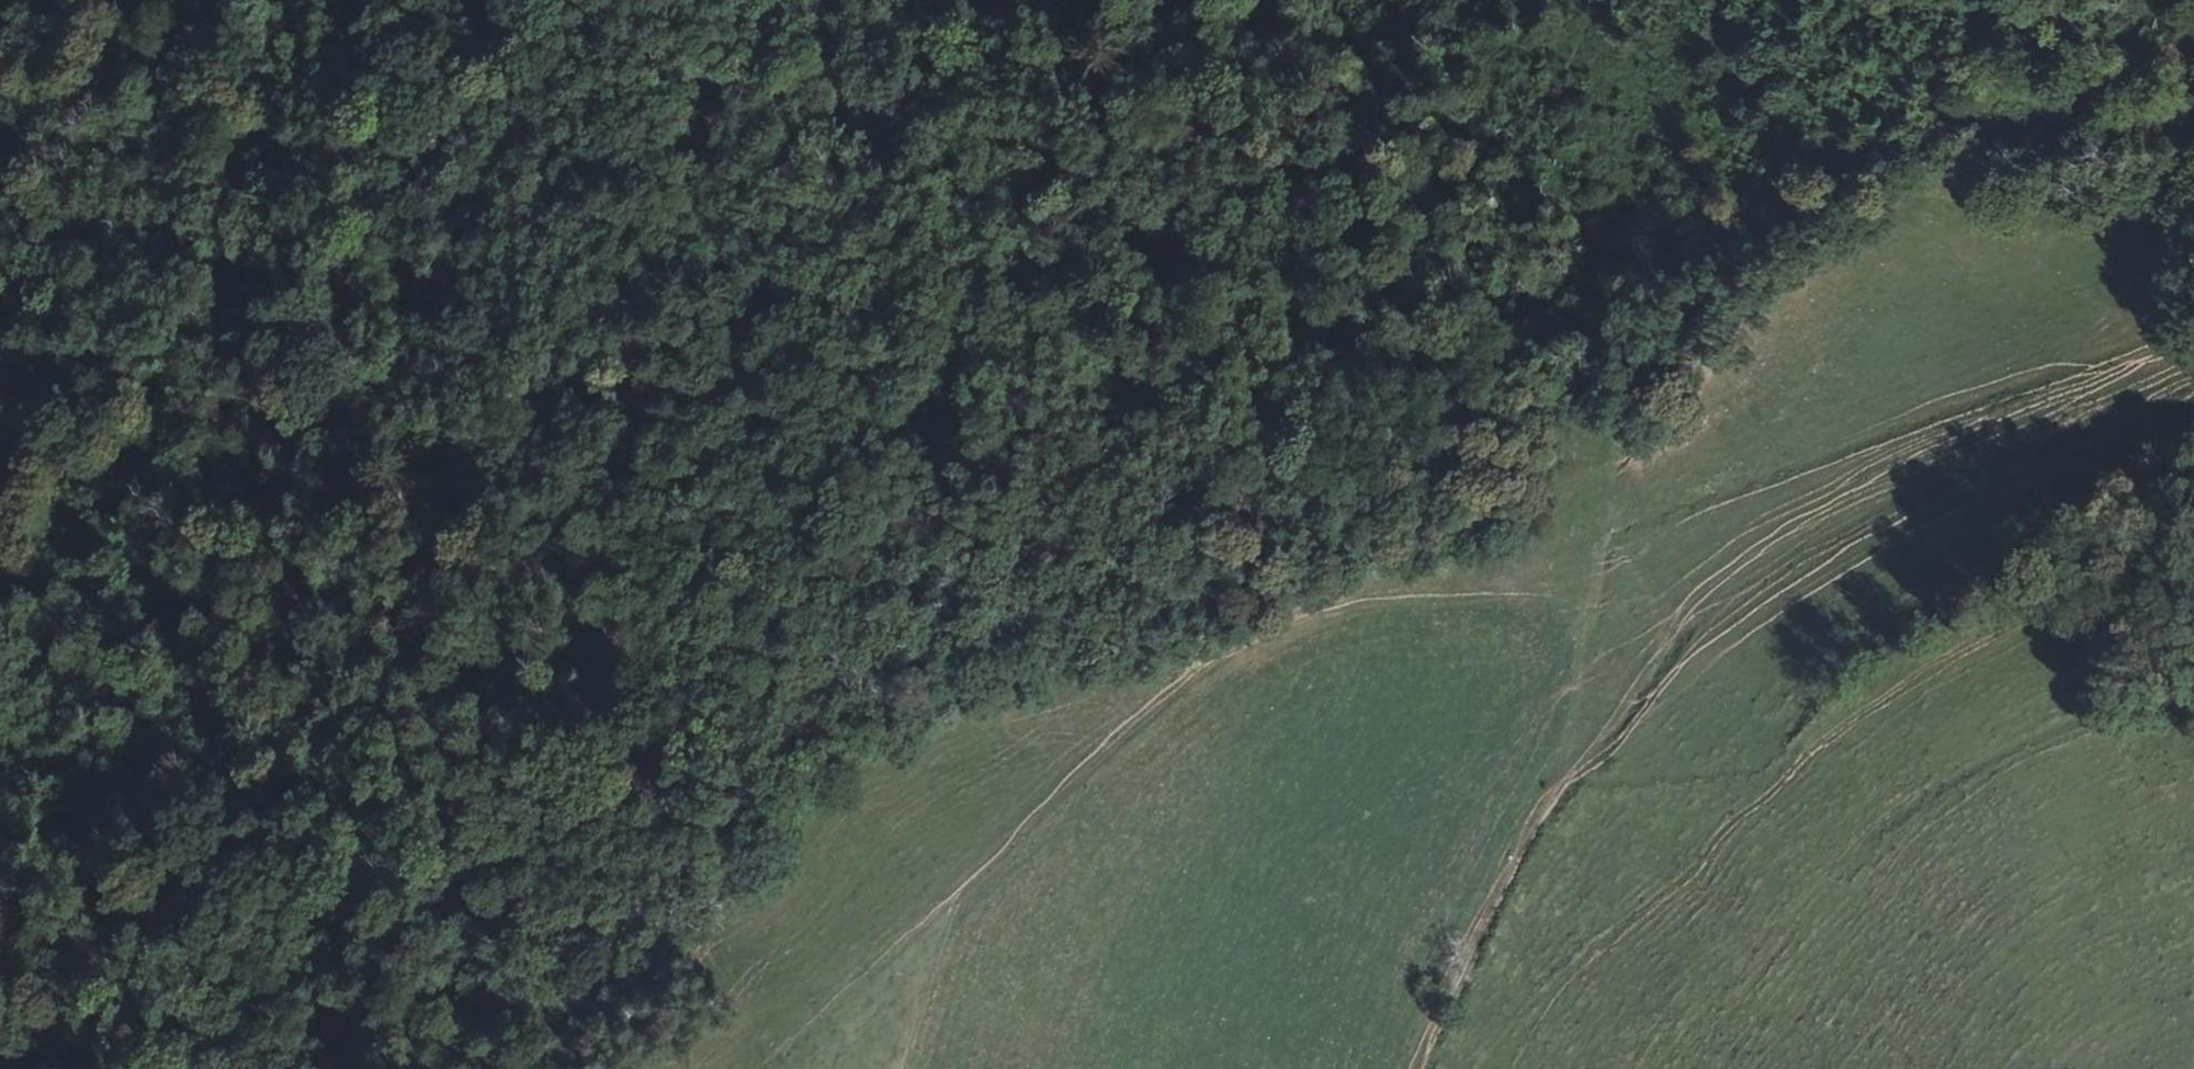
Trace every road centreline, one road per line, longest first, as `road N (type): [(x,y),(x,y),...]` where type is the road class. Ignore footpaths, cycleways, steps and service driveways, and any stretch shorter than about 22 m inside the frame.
road 1 (track): [(0,328),(333,0)]
road 2 (track): [(1585,762),(1512,868),(1421,1068)]

